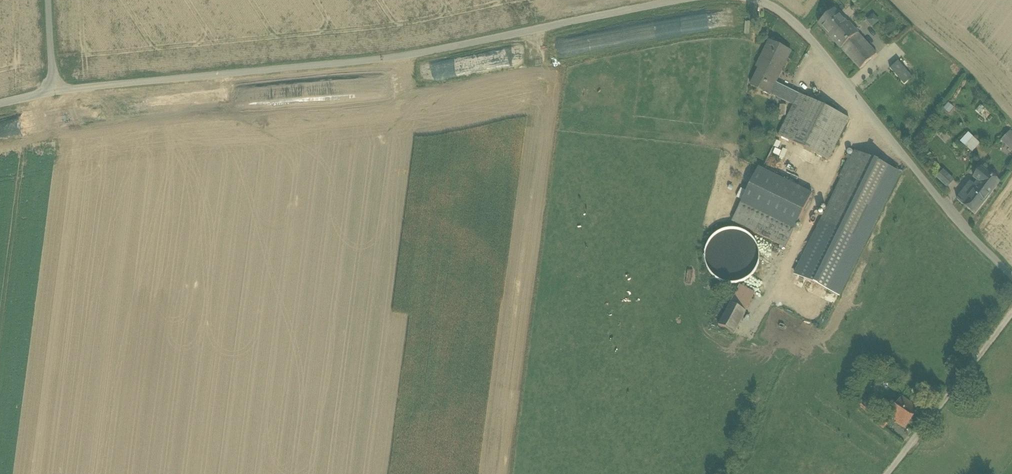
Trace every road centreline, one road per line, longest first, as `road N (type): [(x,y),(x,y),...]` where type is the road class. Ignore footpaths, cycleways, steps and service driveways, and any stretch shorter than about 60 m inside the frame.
road 1 (unclassified): [(49,94),(402,55),(678,0)]
road 2 (unclassified): [(758,0),(776,4),(809,33),(960,227),(1011,279)]
road 3 (unclassified): [(1011,312),(887,473)]

